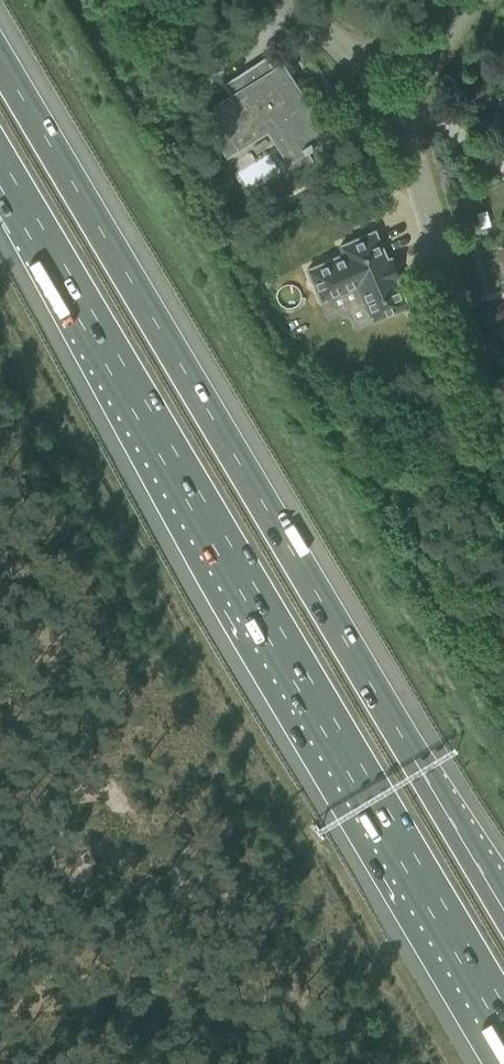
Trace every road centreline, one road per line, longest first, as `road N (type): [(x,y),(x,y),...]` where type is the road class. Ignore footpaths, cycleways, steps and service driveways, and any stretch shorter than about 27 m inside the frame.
road 1 (motorway): [(503,910),(0,61)]
road 2 (motorway): [(0,176),(503,1024)]
road 3 (residential): [(503,495),(377,83)]
road 4 (residential): [(377,83),(358,59),(261,0)]

